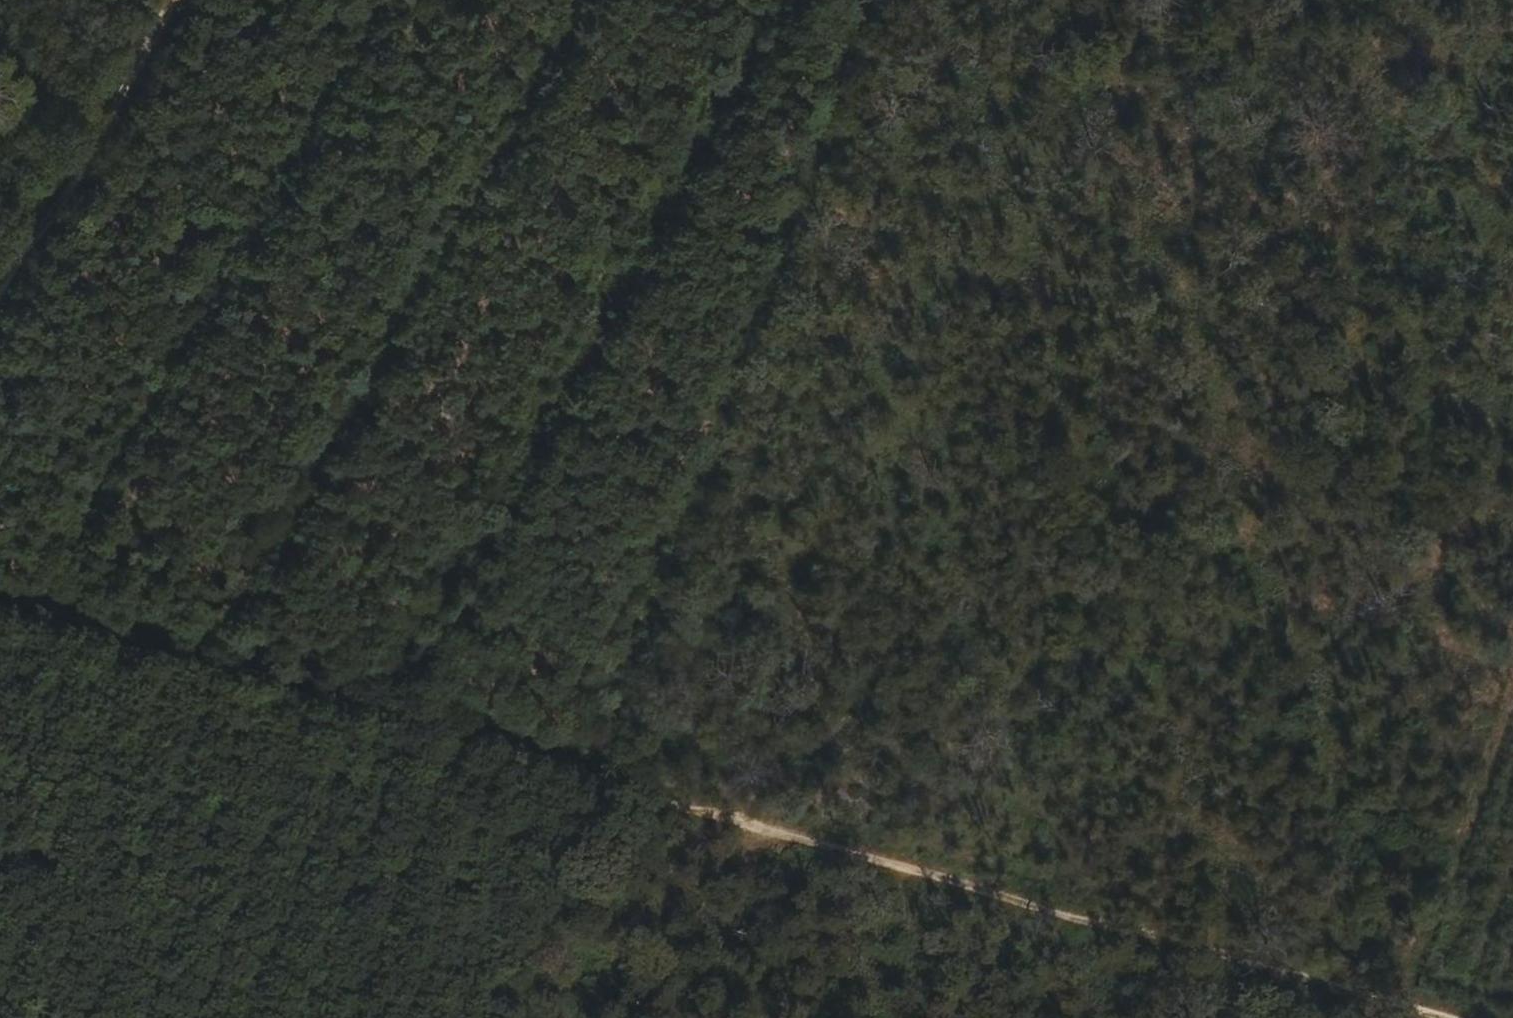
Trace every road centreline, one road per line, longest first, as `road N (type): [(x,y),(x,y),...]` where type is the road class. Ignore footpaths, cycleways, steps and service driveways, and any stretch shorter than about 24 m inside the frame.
road 1 (track): [(1438,1017),(0,620)]
road 2 (track): [(0,305),(178,0)]

